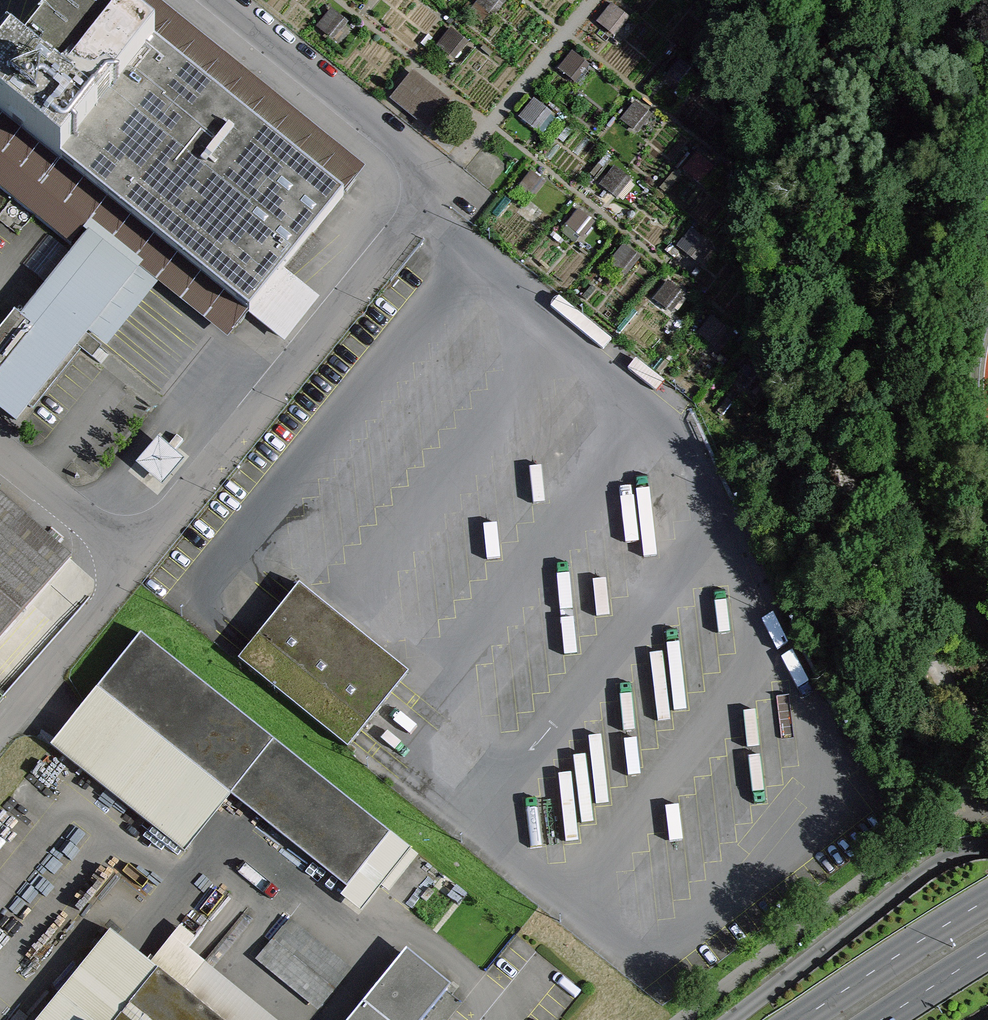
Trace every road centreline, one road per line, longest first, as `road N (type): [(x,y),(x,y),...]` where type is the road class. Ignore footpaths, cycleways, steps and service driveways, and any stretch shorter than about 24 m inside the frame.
road 1 (track): [(906,634),(850,586),(826,546),(758,307),(747,216),(755,168),(777,128)]
road 2 (track): [(936,0),(952,45),(892,169),(913,316),(987,520)]
road 3 (track): [(906,634),(852,501),(784,218),(777,128)]
road 4 (unclassified): [(427,182),(425,209),(133,569)]
road 5 (unclassified): [(987,844),(894,892),(727,1019)]
road 6 (unclassified): [(427,182),(412,160),(216,0)]
road 7 (primary): [(987,901),(802,1019)]
road 8 (unclassified): [(133,569),(0,729)]
road 9 (unclassified): [(133,569),(0,459)]
road 10 (track): [(777,128),(764,0)]
road 11 (track): [(987,733),(906,634)]
road 12 (primary): [(881,1019),(987,951)]

